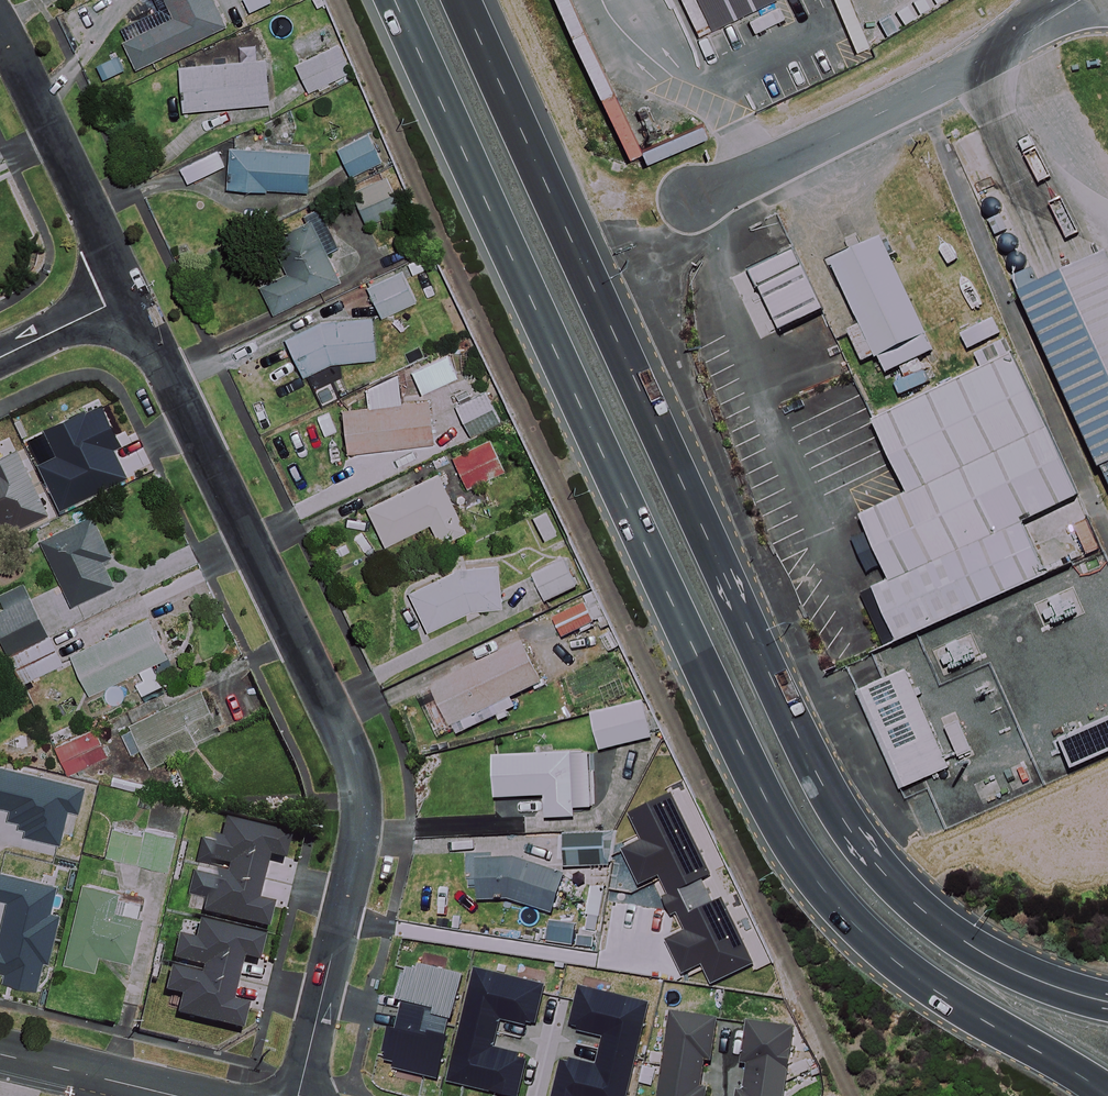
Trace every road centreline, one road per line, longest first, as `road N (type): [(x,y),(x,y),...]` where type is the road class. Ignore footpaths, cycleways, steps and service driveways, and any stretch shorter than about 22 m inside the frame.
road 1 (trunk): [(1107,1095),(937,992),(870,940),(808,871),(757,782),(394,0)]
road 2 (trunk): [(463,0),(847,826),(895,887),(965,943),(1045,983),(1107,1000)]
road 3 (residential): [(298,1095),(362,797),(132,293)]
road 4 (unclassified): [(1081,0),(918,95),(690,199)]
road 5 (residential): [(132,293),(0,30)]
road 6 (tertiary): [(0,1052),(179,1095)]
road 7 (residential): [(0,357),(132,293)]

